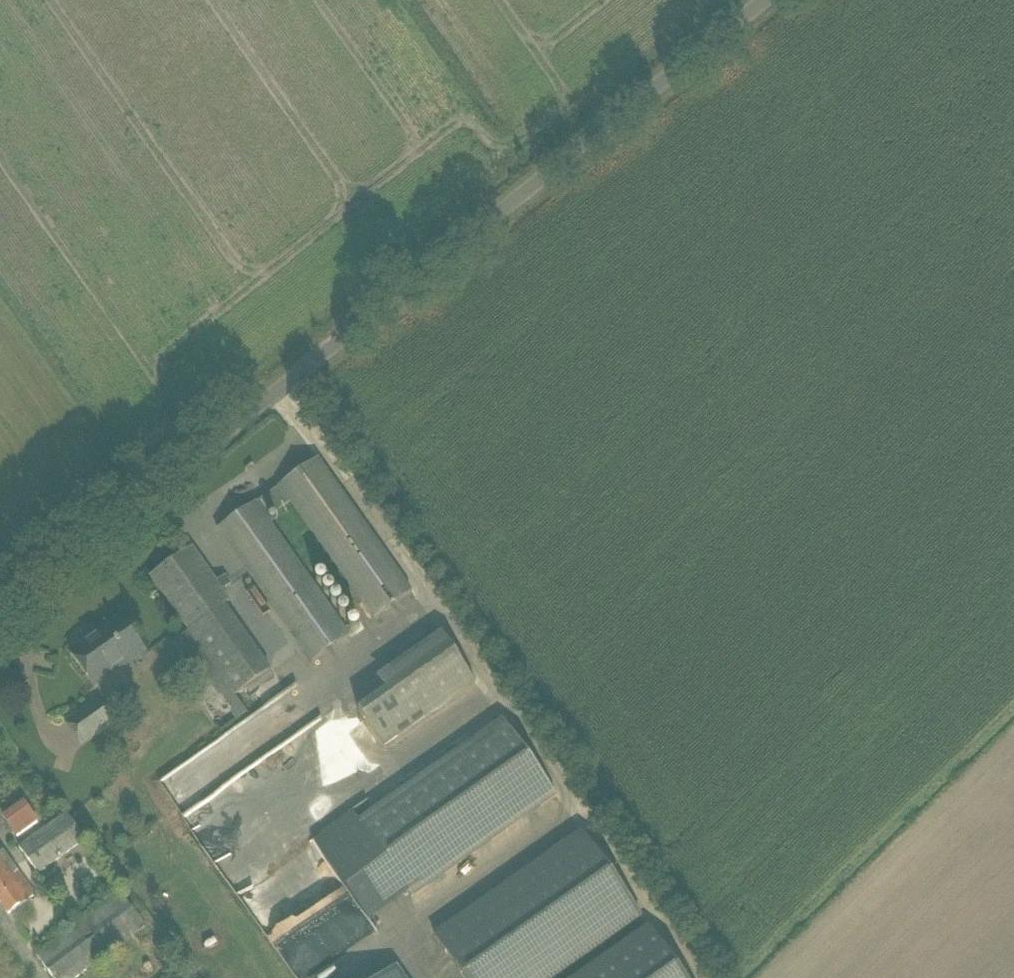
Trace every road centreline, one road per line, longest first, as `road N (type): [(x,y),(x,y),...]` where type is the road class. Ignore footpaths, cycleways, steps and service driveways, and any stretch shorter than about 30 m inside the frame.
road 1 (unclassified): [(0,625),(771,0)]

